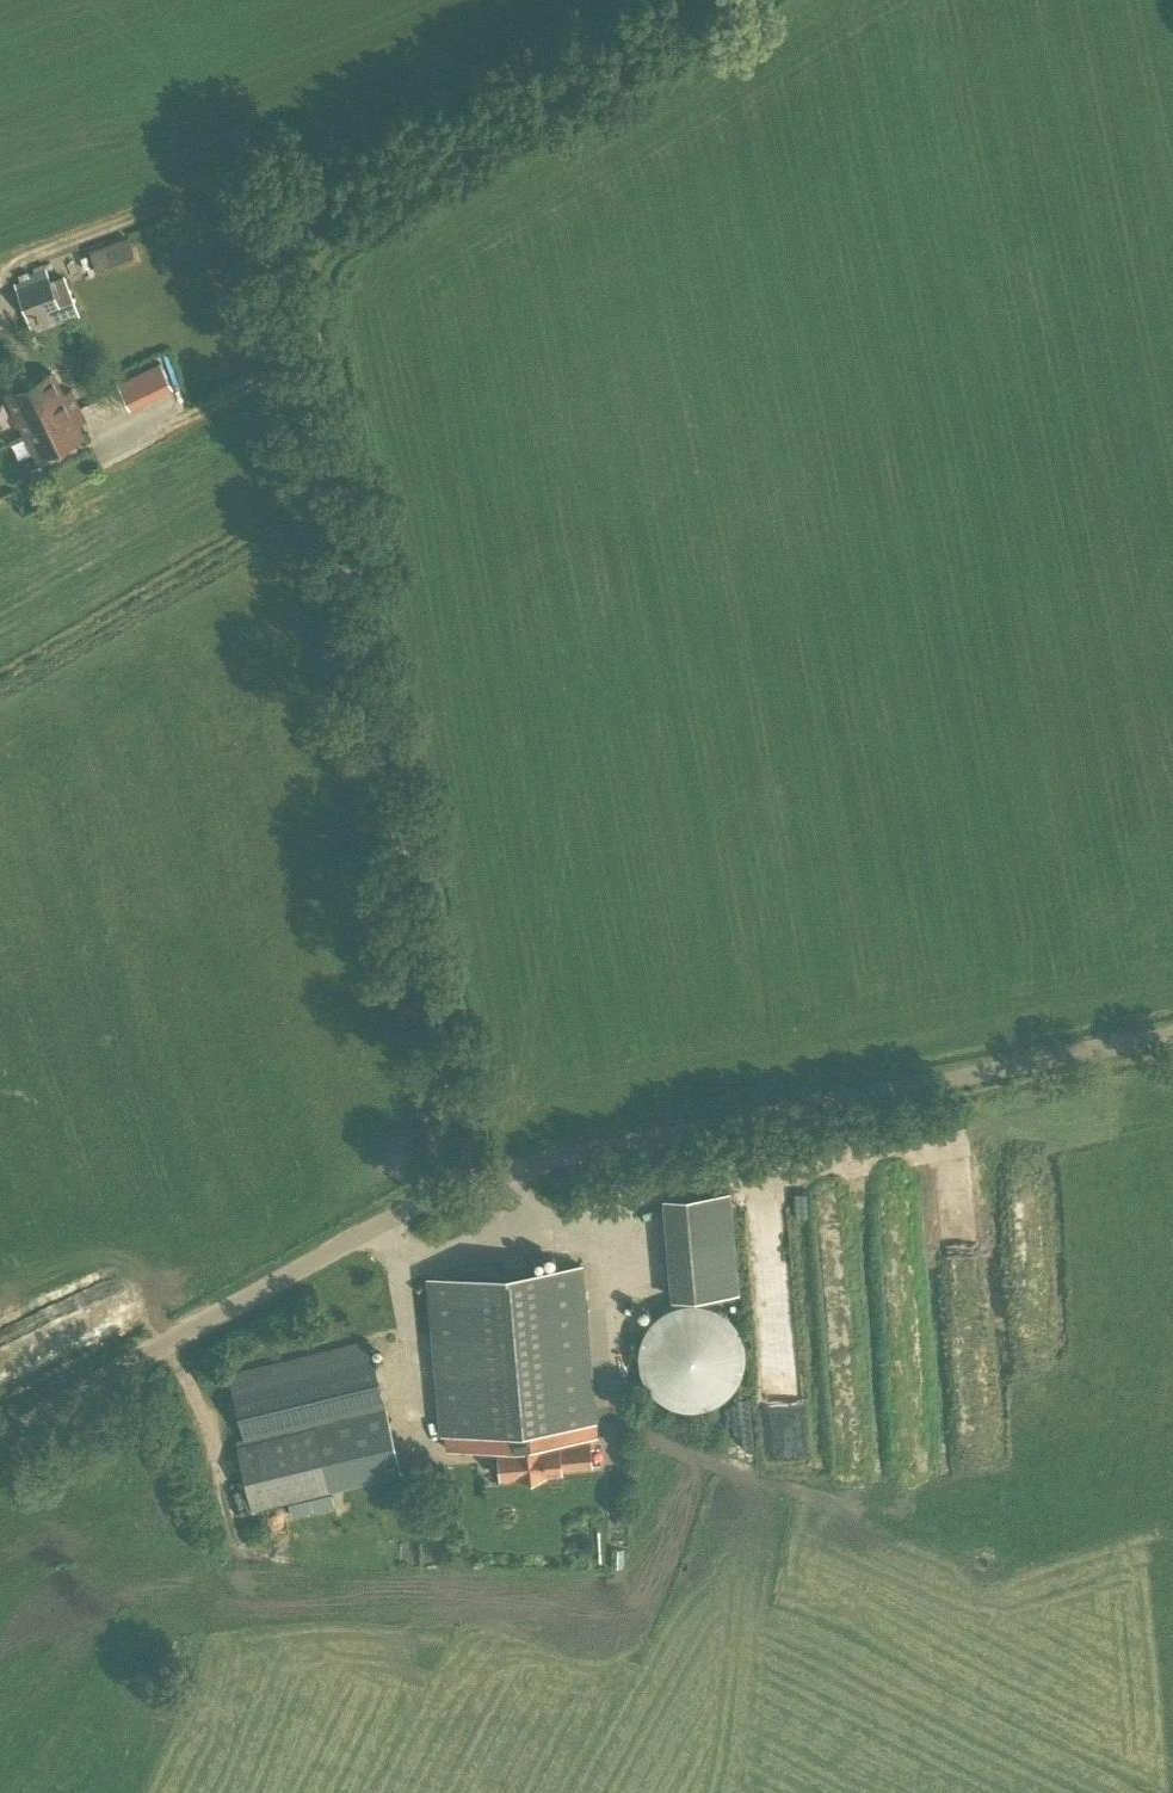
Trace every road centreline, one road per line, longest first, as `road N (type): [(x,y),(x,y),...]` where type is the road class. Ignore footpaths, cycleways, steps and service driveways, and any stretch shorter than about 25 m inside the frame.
road 1 (unclassified): [(0,1442),(440,1188),(567,1149),(1172,1032)]
road 2 (track): [(275,276),(465,1180)]

